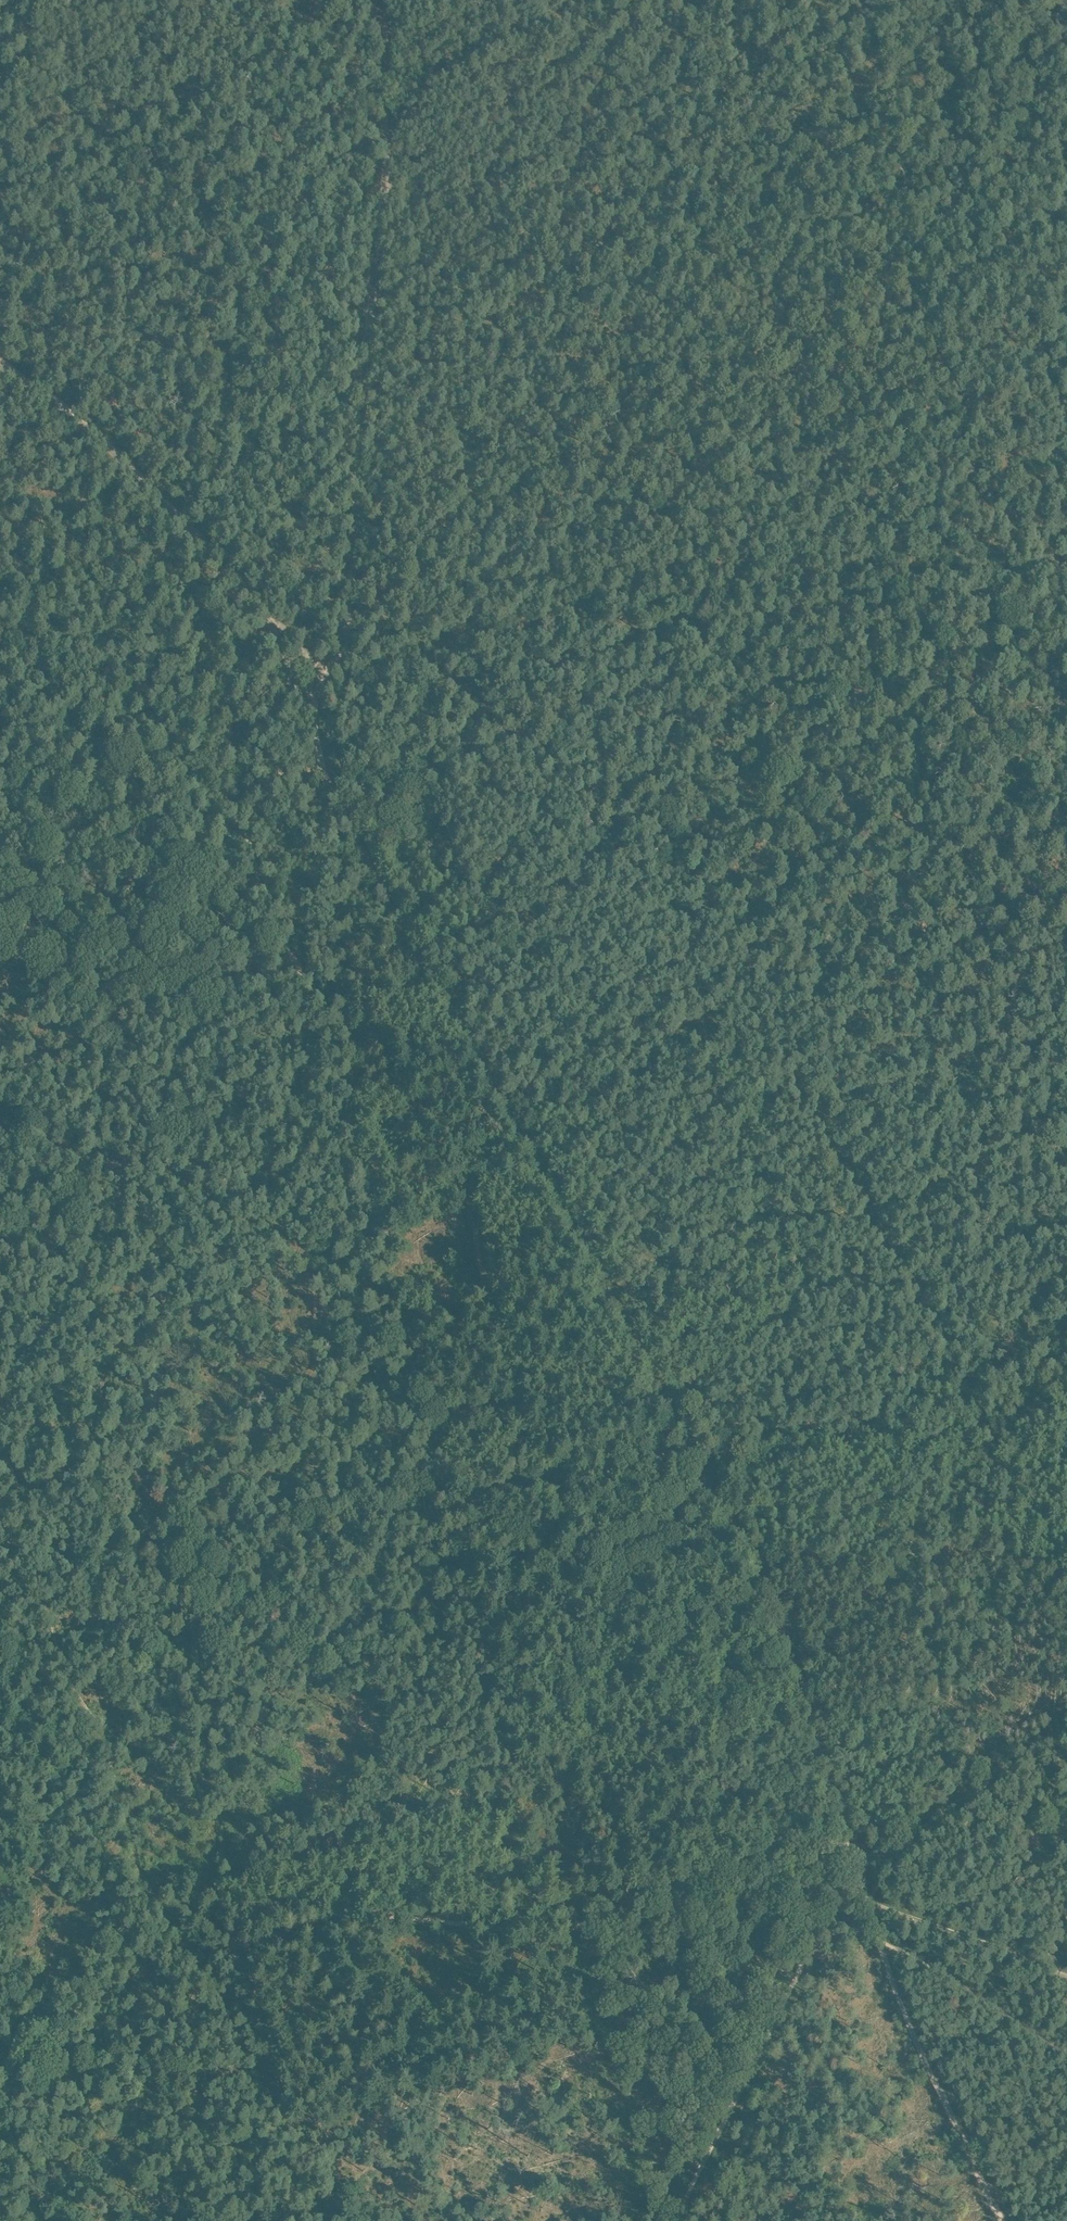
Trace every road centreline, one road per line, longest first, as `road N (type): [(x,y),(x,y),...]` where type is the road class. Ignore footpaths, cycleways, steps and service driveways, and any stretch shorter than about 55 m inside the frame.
road 1 (track): [(674,2220),(741,2075),(852,1881)]

